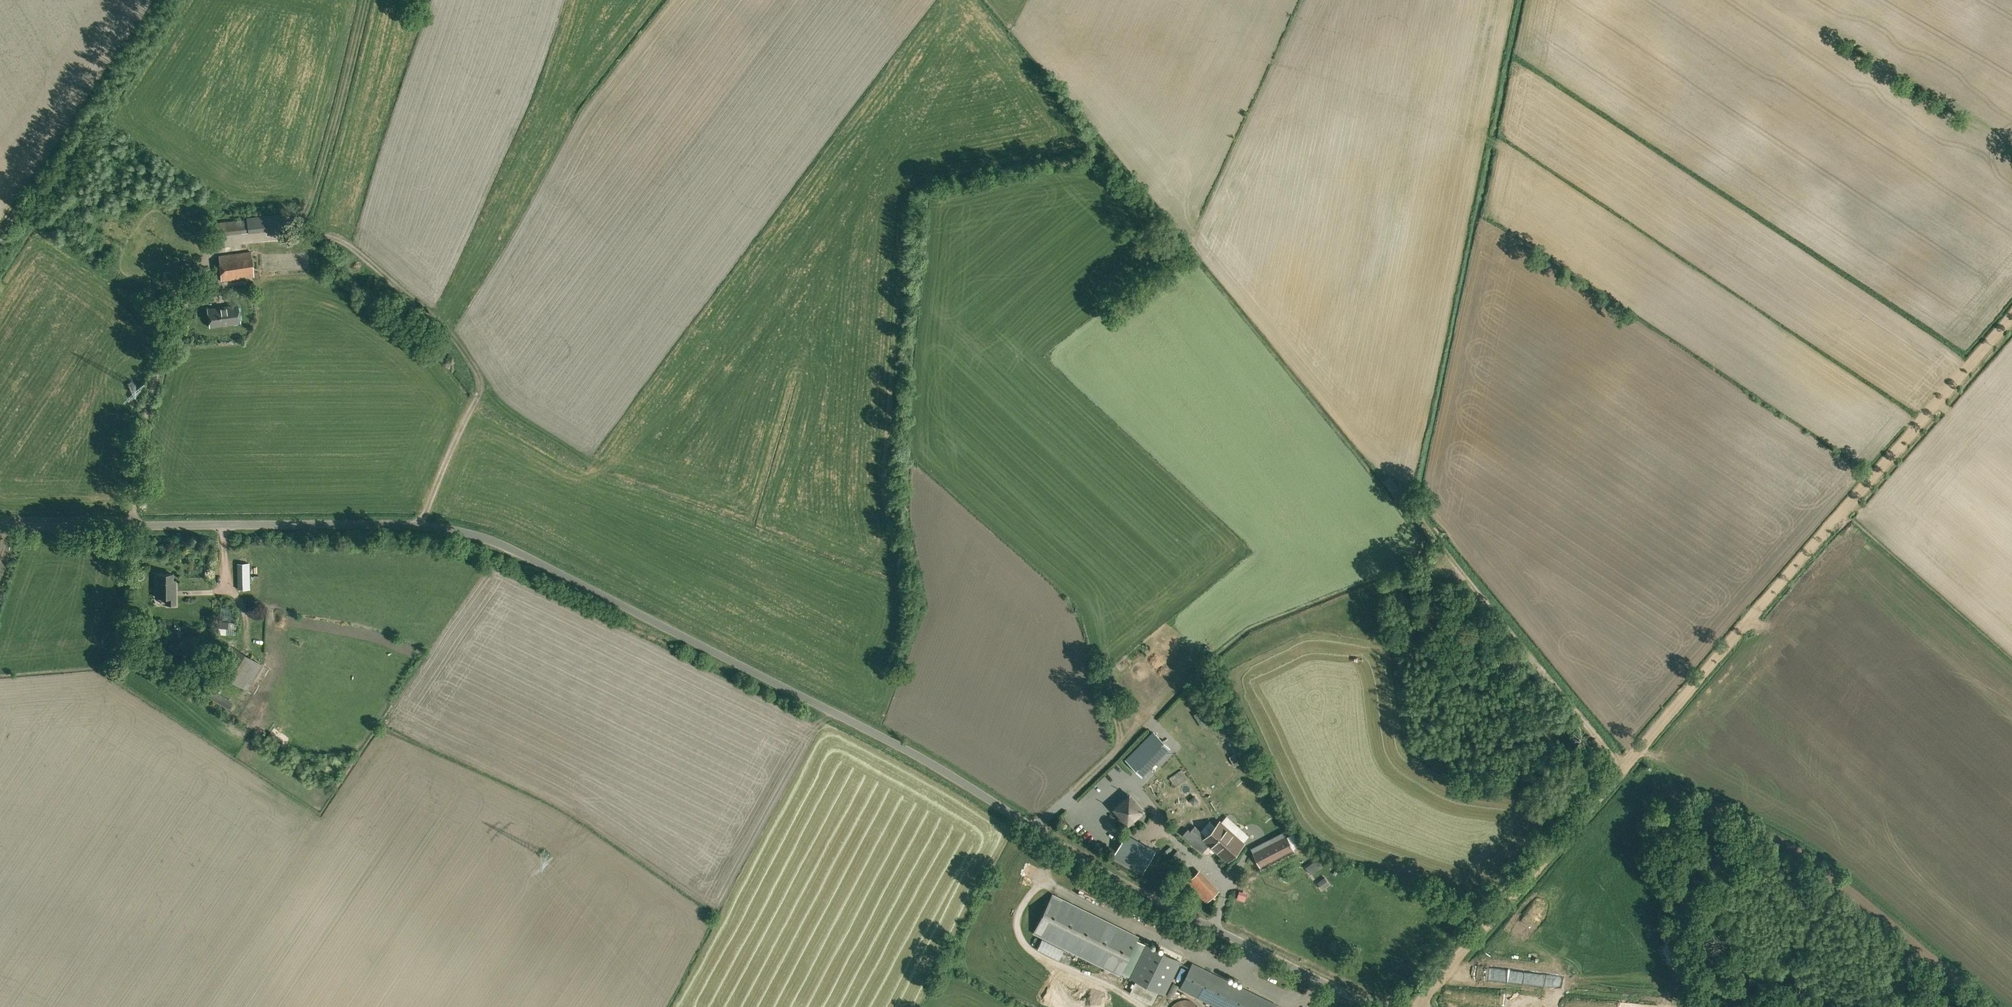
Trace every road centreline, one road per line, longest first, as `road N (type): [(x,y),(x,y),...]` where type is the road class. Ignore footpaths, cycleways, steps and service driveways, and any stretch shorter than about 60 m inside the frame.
road 1 (unclassified): [(1382,1006),(1133,890),(923,759),(491,540),(409,524),(0,522)]
road 2 (track): [(1411,1006),(2011,329)]

